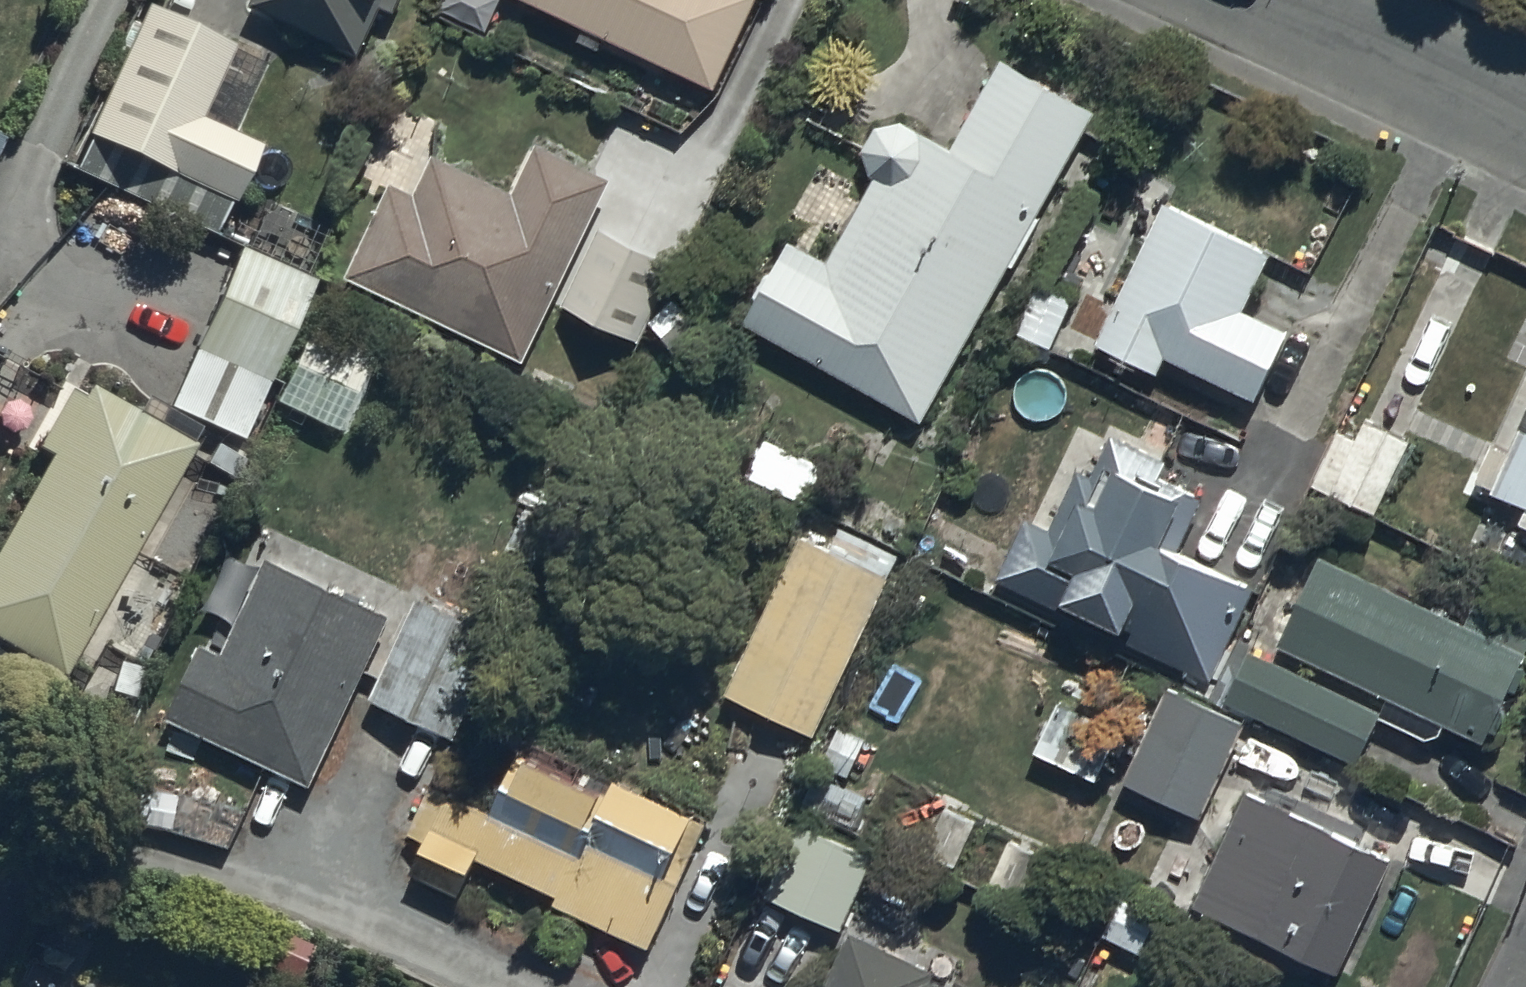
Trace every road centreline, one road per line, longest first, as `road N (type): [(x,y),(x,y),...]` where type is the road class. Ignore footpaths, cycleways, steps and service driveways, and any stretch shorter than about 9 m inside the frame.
road 1 (residential): [(1272,0),(1525,119)]

